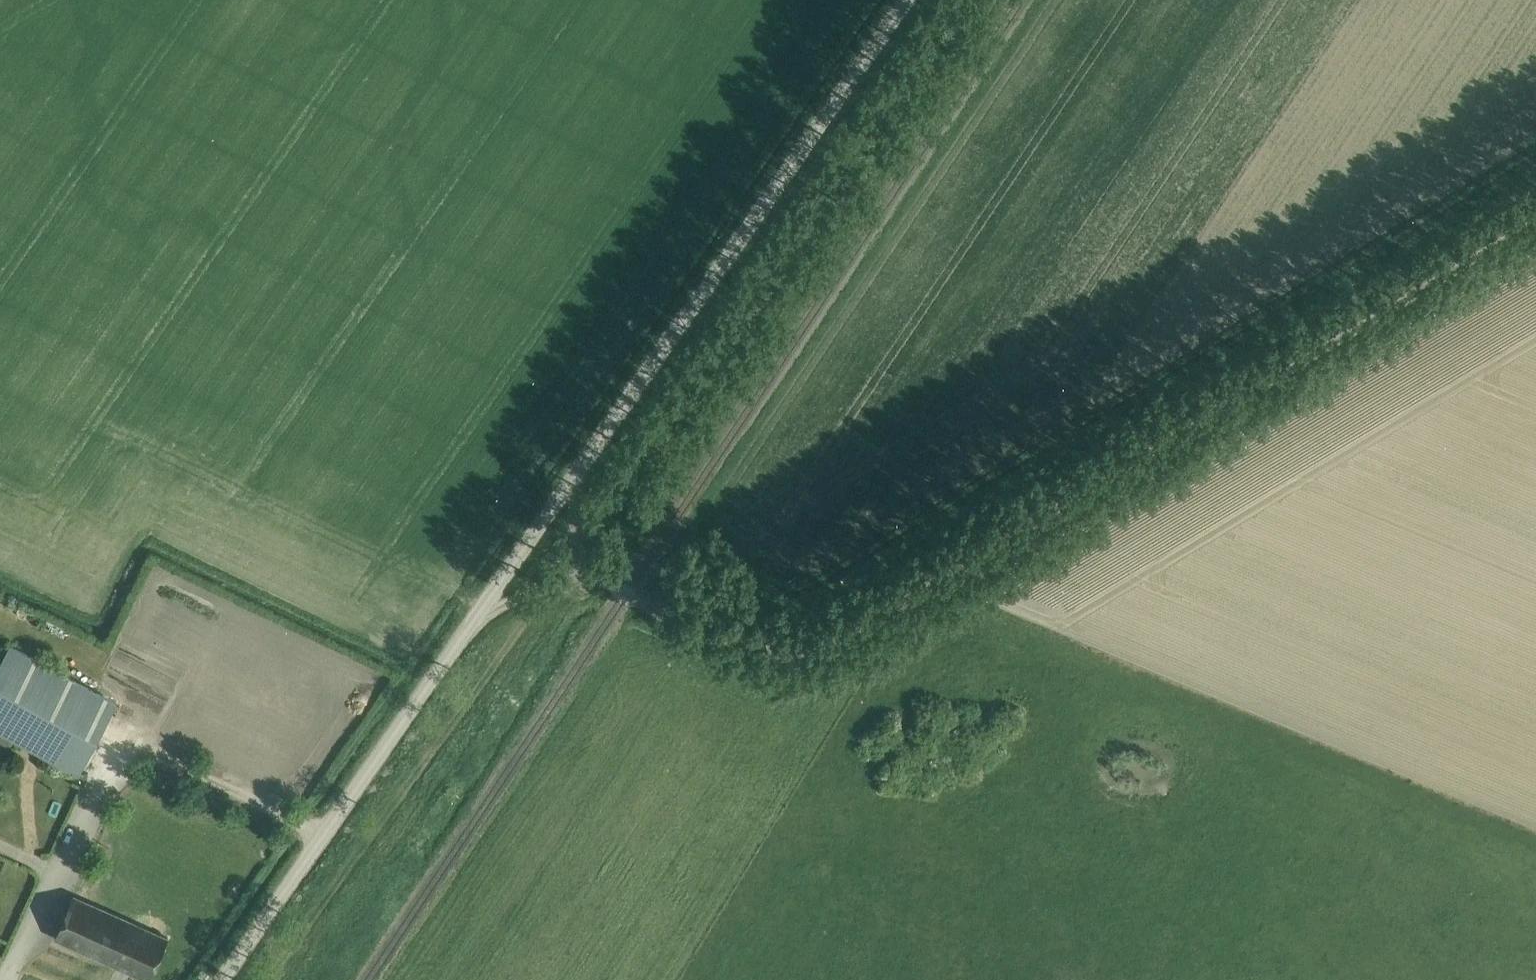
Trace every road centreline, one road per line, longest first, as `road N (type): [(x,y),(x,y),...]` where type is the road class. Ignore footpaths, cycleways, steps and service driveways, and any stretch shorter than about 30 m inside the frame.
road 1 (unclassified): [(211,979),(900,0)]
road 2 (track): [(571,562),(761,650),(807,649),(949,584),(1535,229)]
road 3 (track): [(953,0),(605,501),(571,562)]

